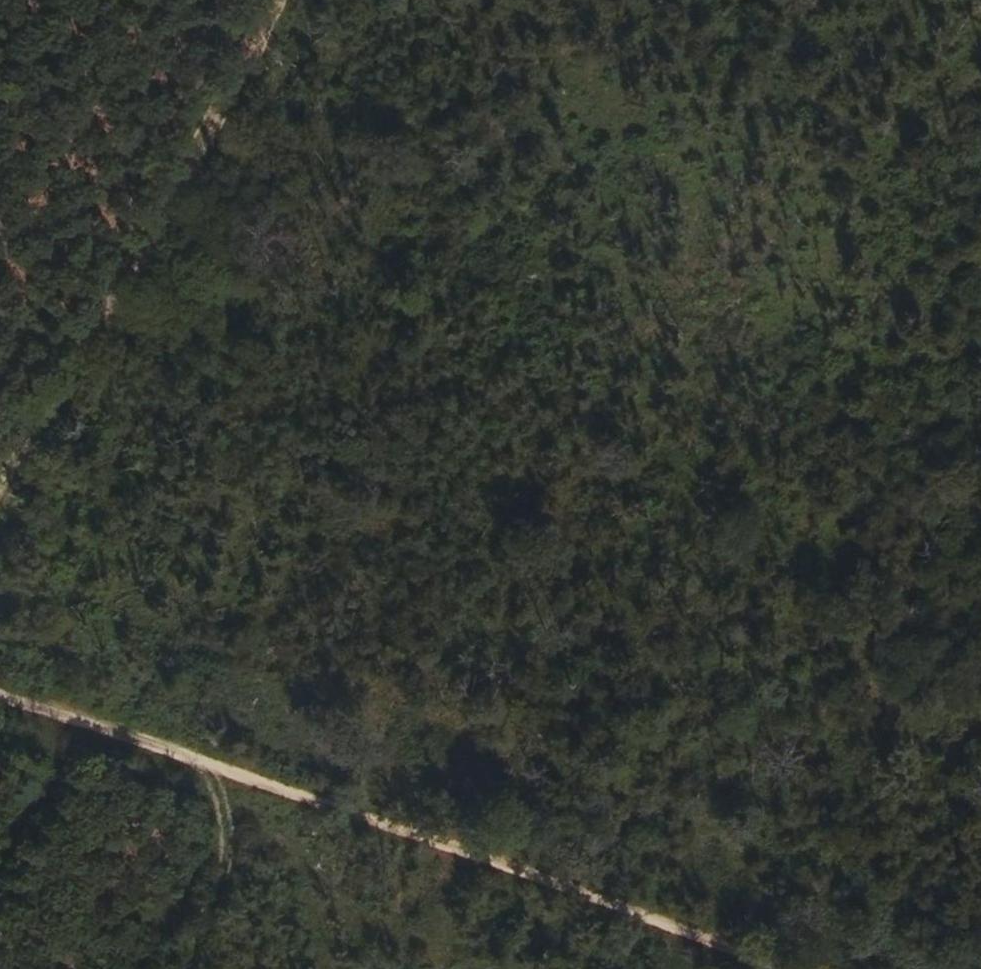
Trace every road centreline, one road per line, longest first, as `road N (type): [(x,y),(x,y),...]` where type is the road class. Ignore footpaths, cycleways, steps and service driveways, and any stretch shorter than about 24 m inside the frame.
road 1 (track): [(0,693),(787,968)]

